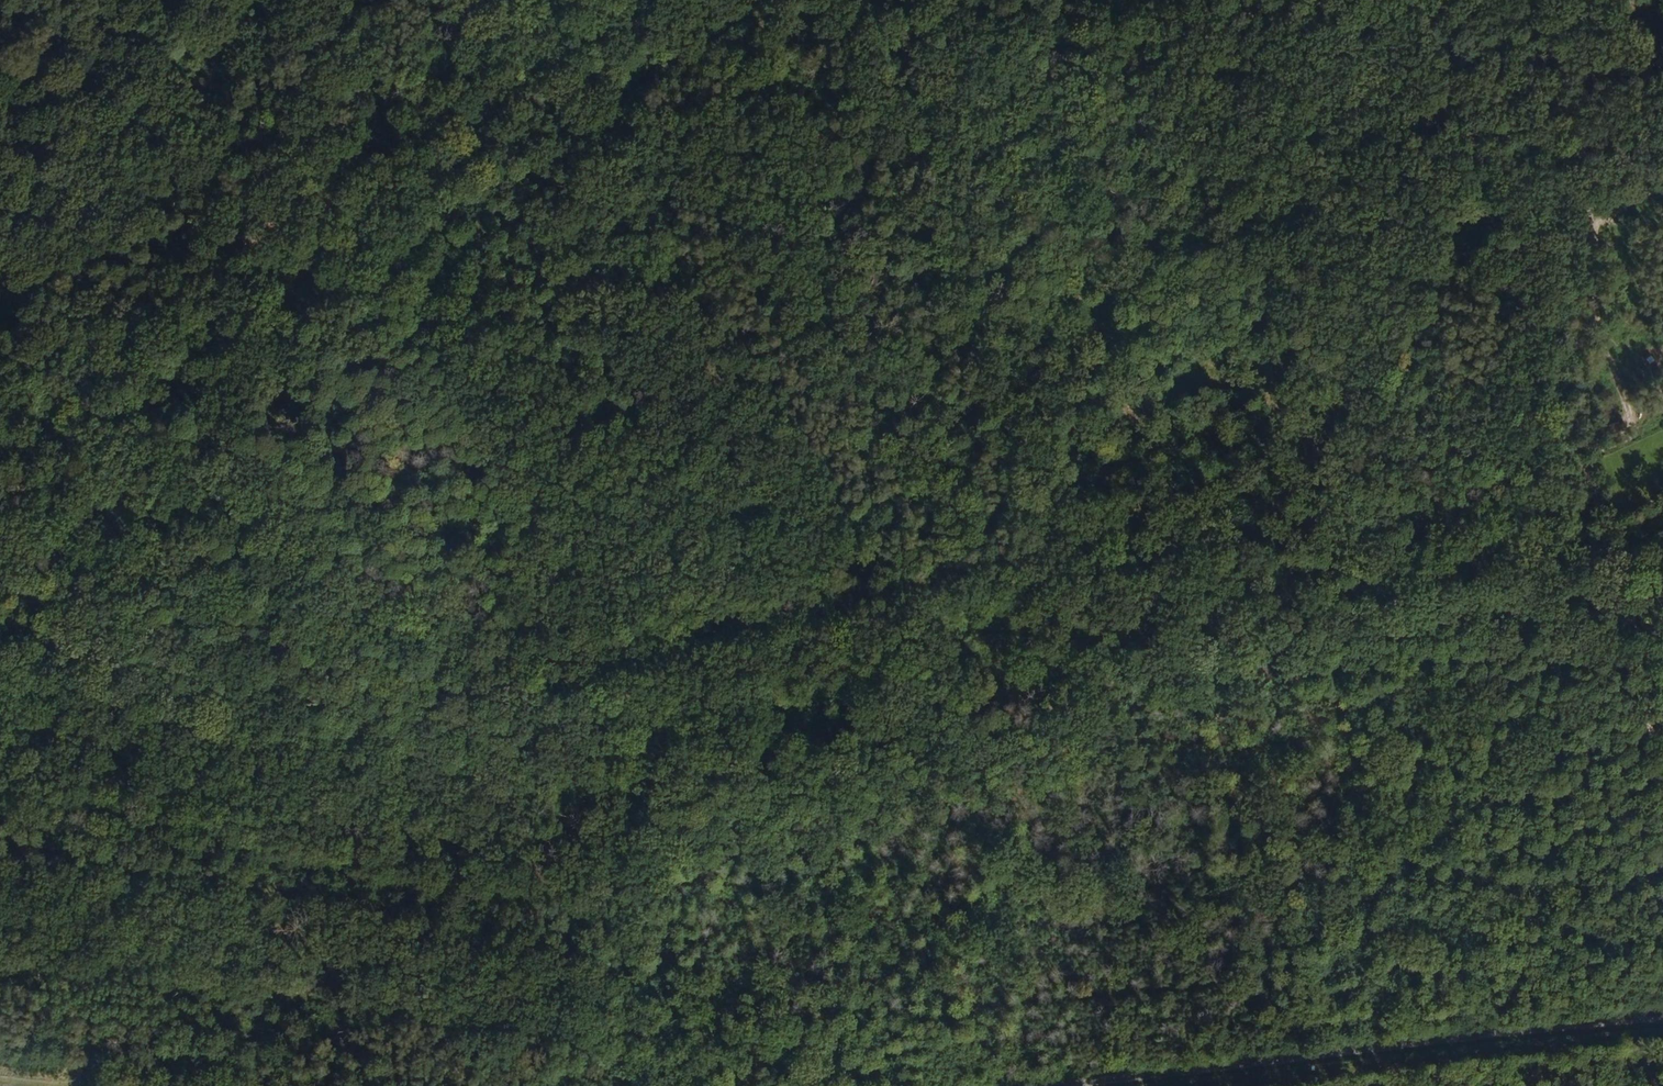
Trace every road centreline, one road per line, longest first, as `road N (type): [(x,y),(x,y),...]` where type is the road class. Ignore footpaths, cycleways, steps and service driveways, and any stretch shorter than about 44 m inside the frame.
road 1 (track): [(0,559),(14,530),(736,0)]
road 2 (unclassified): [(1662,1024),(1204,1085)]

